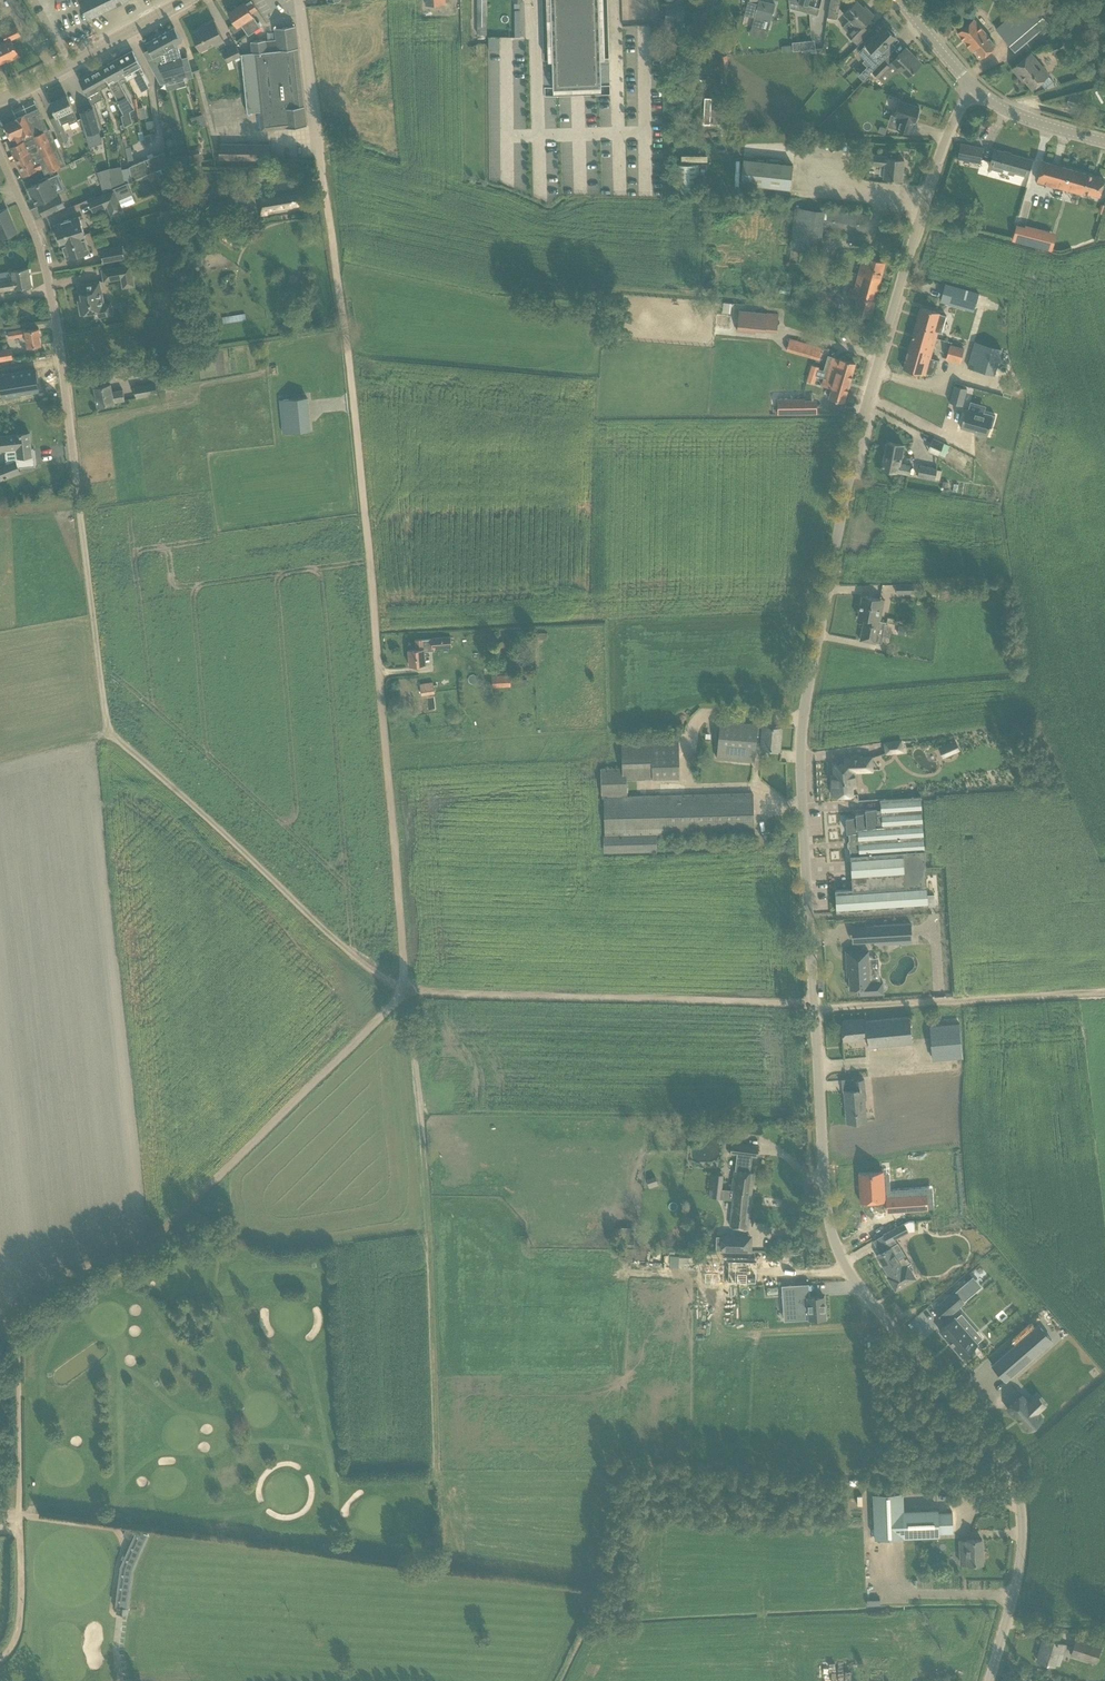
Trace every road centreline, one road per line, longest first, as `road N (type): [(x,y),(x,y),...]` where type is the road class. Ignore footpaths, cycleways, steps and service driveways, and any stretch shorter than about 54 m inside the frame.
road 1 (unclassified): [(990,1680),(1018,1575),(1021,1519),(1012,1473),(863,1293),(833,1234),(807,786),(812,677),(832,560)]
road 2 (track): [(0,1658),(19,1616),(9,1336),(18,1309),(59,1279),(146,1243),(402,994)]
road 3 (track): [(402,994),(369,547),(322,165)]
road 4 (track): [(78,489),(110,737),(387,993),(402,994)]
road 5 (residential): [(832,560),(913,236),(945,140),(976,85)]
road 6 (track): [(402,994),(815,1001)]
road 7 (residential): [(78,489),(45,262),(0,153)]
road 8 (track): [(815,1009),(1104,993)]
road 9 (tertiary): [(0,99),(185,0)]
road 10 (unclassified): [(322,165),(298,0)]
road 11 (tertiary): [(1104,140),(1026,118),(976,85)]

